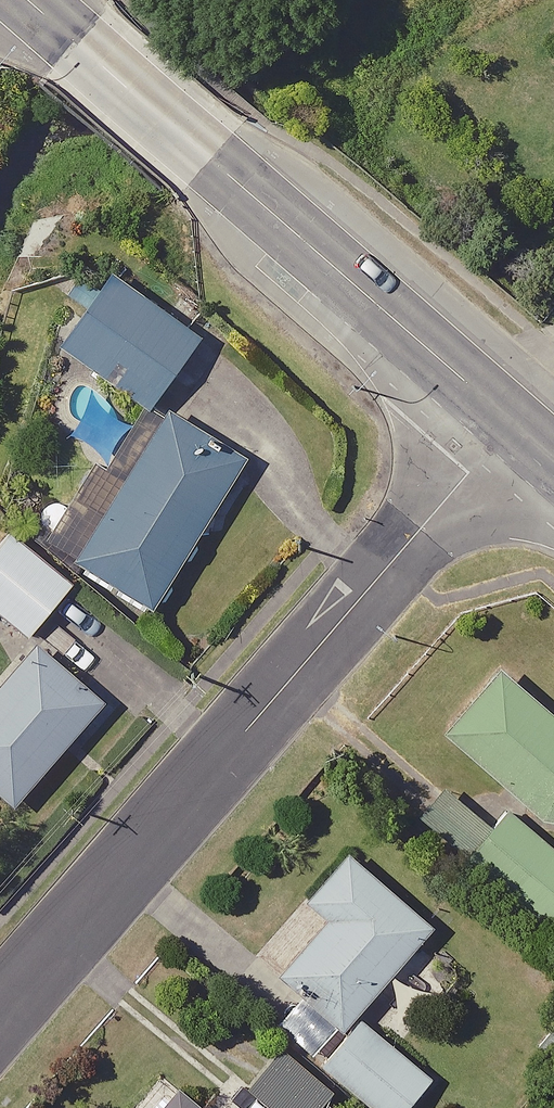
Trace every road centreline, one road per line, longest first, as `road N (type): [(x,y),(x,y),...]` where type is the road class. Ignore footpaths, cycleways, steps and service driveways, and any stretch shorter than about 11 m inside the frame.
road 1 (residential): [(0,1013),(510,421)]
road 2 (secondary): [(26,0),(510,421)]

